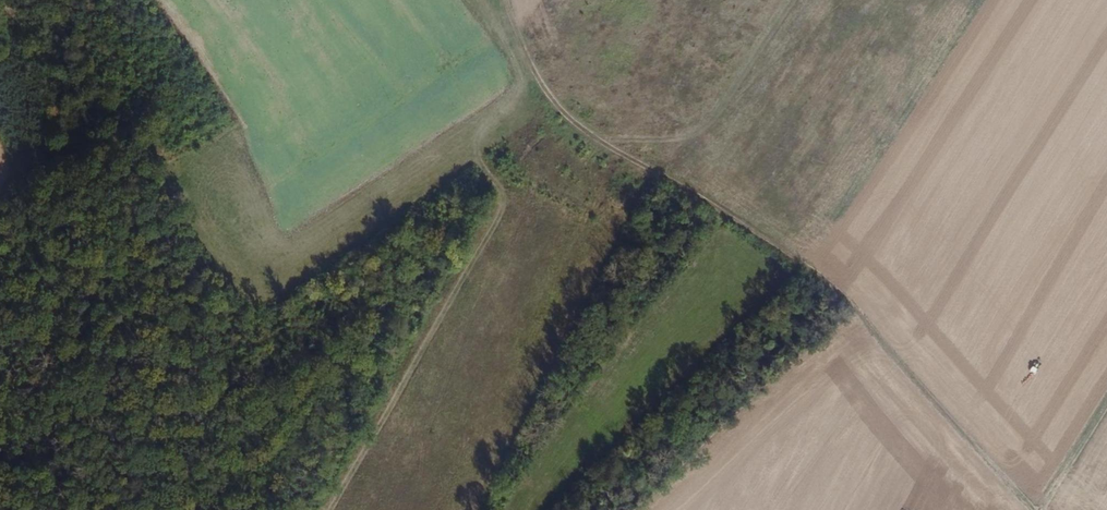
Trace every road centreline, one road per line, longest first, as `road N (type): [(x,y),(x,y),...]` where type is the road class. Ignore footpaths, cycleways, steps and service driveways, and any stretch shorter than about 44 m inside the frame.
road 1 (track): [(1037,509),(844,297),(572,123),(537,74),(510,0)]
road 2 (track): [(483,0),(517,132),(507,200),(331,509)]
road 3 (track): [(794,0),(669,180)]
road 4 (track): [(1042,509),(1106,407)]

